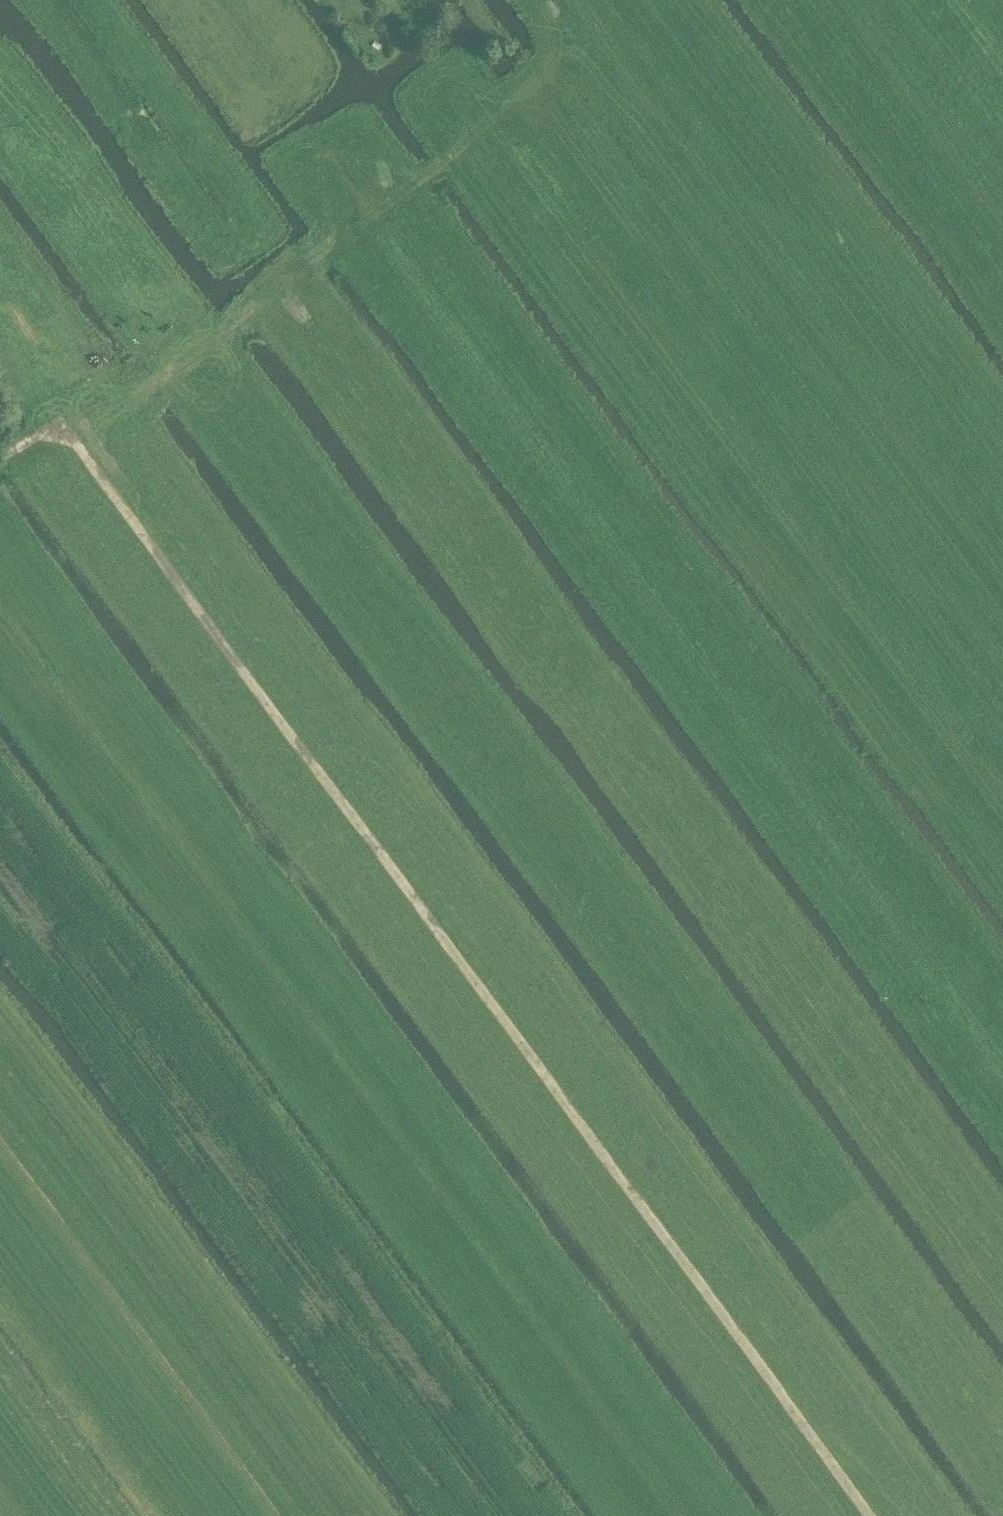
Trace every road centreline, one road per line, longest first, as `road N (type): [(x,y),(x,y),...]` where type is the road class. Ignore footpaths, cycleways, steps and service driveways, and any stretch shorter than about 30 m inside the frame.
road 1 (track): [(870,1515),(58,426),(0,457)]
road 2 (track): [(458,162),(160,389),(58,426)]

